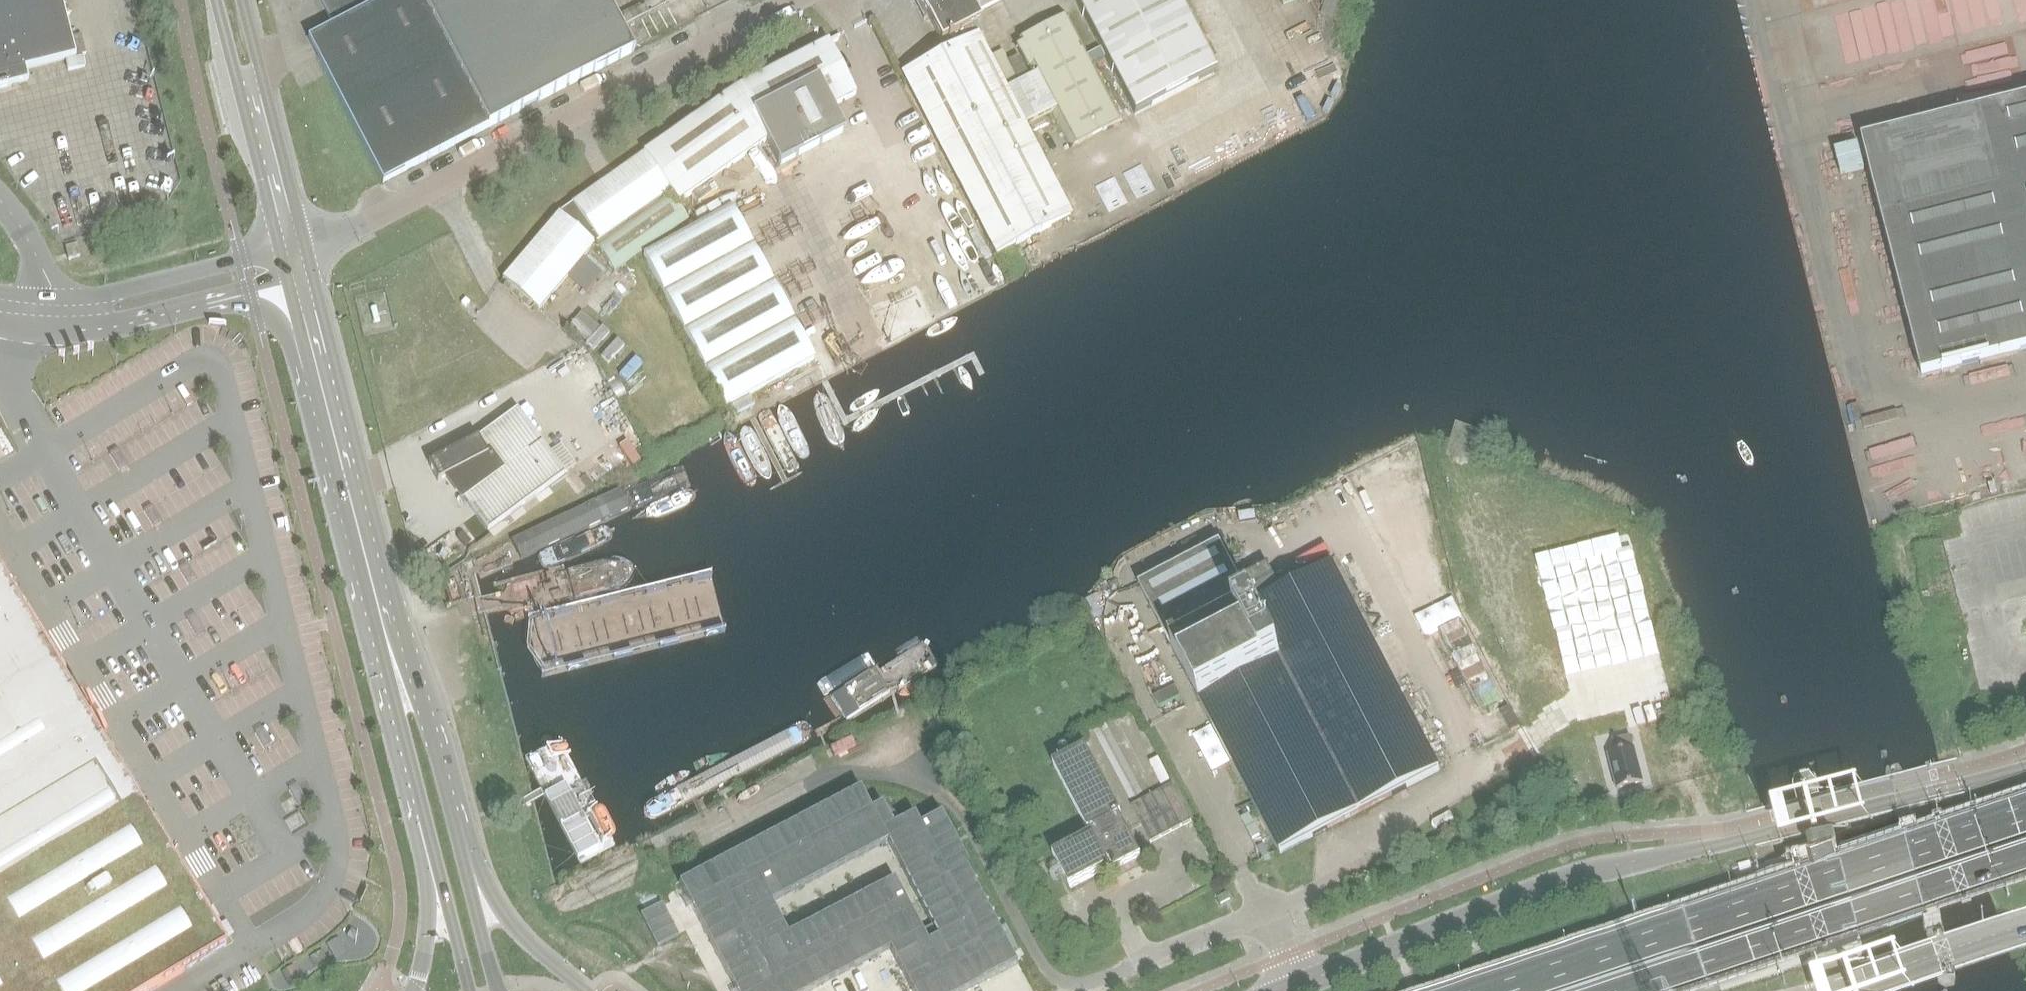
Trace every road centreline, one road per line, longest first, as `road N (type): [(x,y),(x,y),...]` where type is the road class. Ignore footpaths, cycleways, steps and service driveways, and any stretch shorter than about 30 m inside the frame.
road 1 (secondary): [(2025,768),(1572,877),(1291,987)]
road 2 (tertiary): [(463,867),(307,251)]
road 3 (residential): [(804,785),(890,774),(931,787),(965,818),(1036,955),(1073,984),(1101,981),(1268,919)]
road 4 (tertiary): [(284,273),(426,818)]
road 5 (trunk): [(2025,817),(1496,990)]
road 6 (unclassified): [(307,251),(795,0)]
road 7 (trunk): [(1620,990),(2025,855)]
road 8 (tertiary): [(307,251),(242,0)]
road 9 (tertiary): [(215,0),(279,251)]
road 10 (unclassified): [(32,325),(108,321),(284,273)]
road 11 (residential): [(1268,919),(1357,865),(1472,776)]
road 12 (unclassified): [(279,251),(121,291),(37,296)]
road 13 (secondary): [(1836,990),(2025,926)]
road 14 (tertiary): [(426,818),(469,990)]
road 15 (secondary): [(585,990),(506,921),(463,867)]
road 16 (trunk): [(426,818),(431,896),(413,990)]
road 17 (tertiary): [(499,990),(463,867)]

